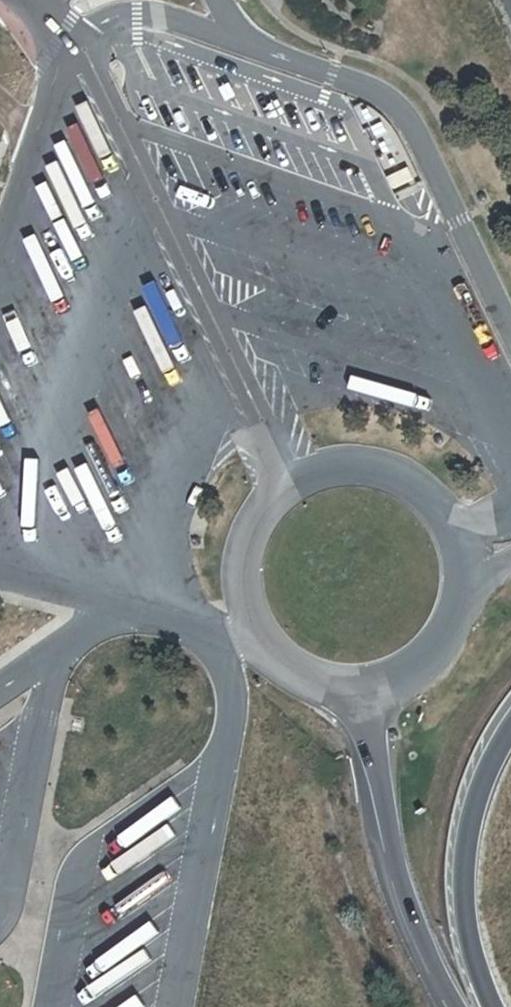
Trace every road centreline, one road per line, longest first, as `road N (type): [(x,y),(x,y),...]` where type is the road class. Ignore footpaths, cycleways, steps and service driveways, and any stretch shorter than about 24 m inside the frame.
road 1 (motorway): [(362,690),(391,858),(455,1006)]
road 2 (motorway): [(510,728),(475,804),(465,870),(468,933),(492,1006)]

